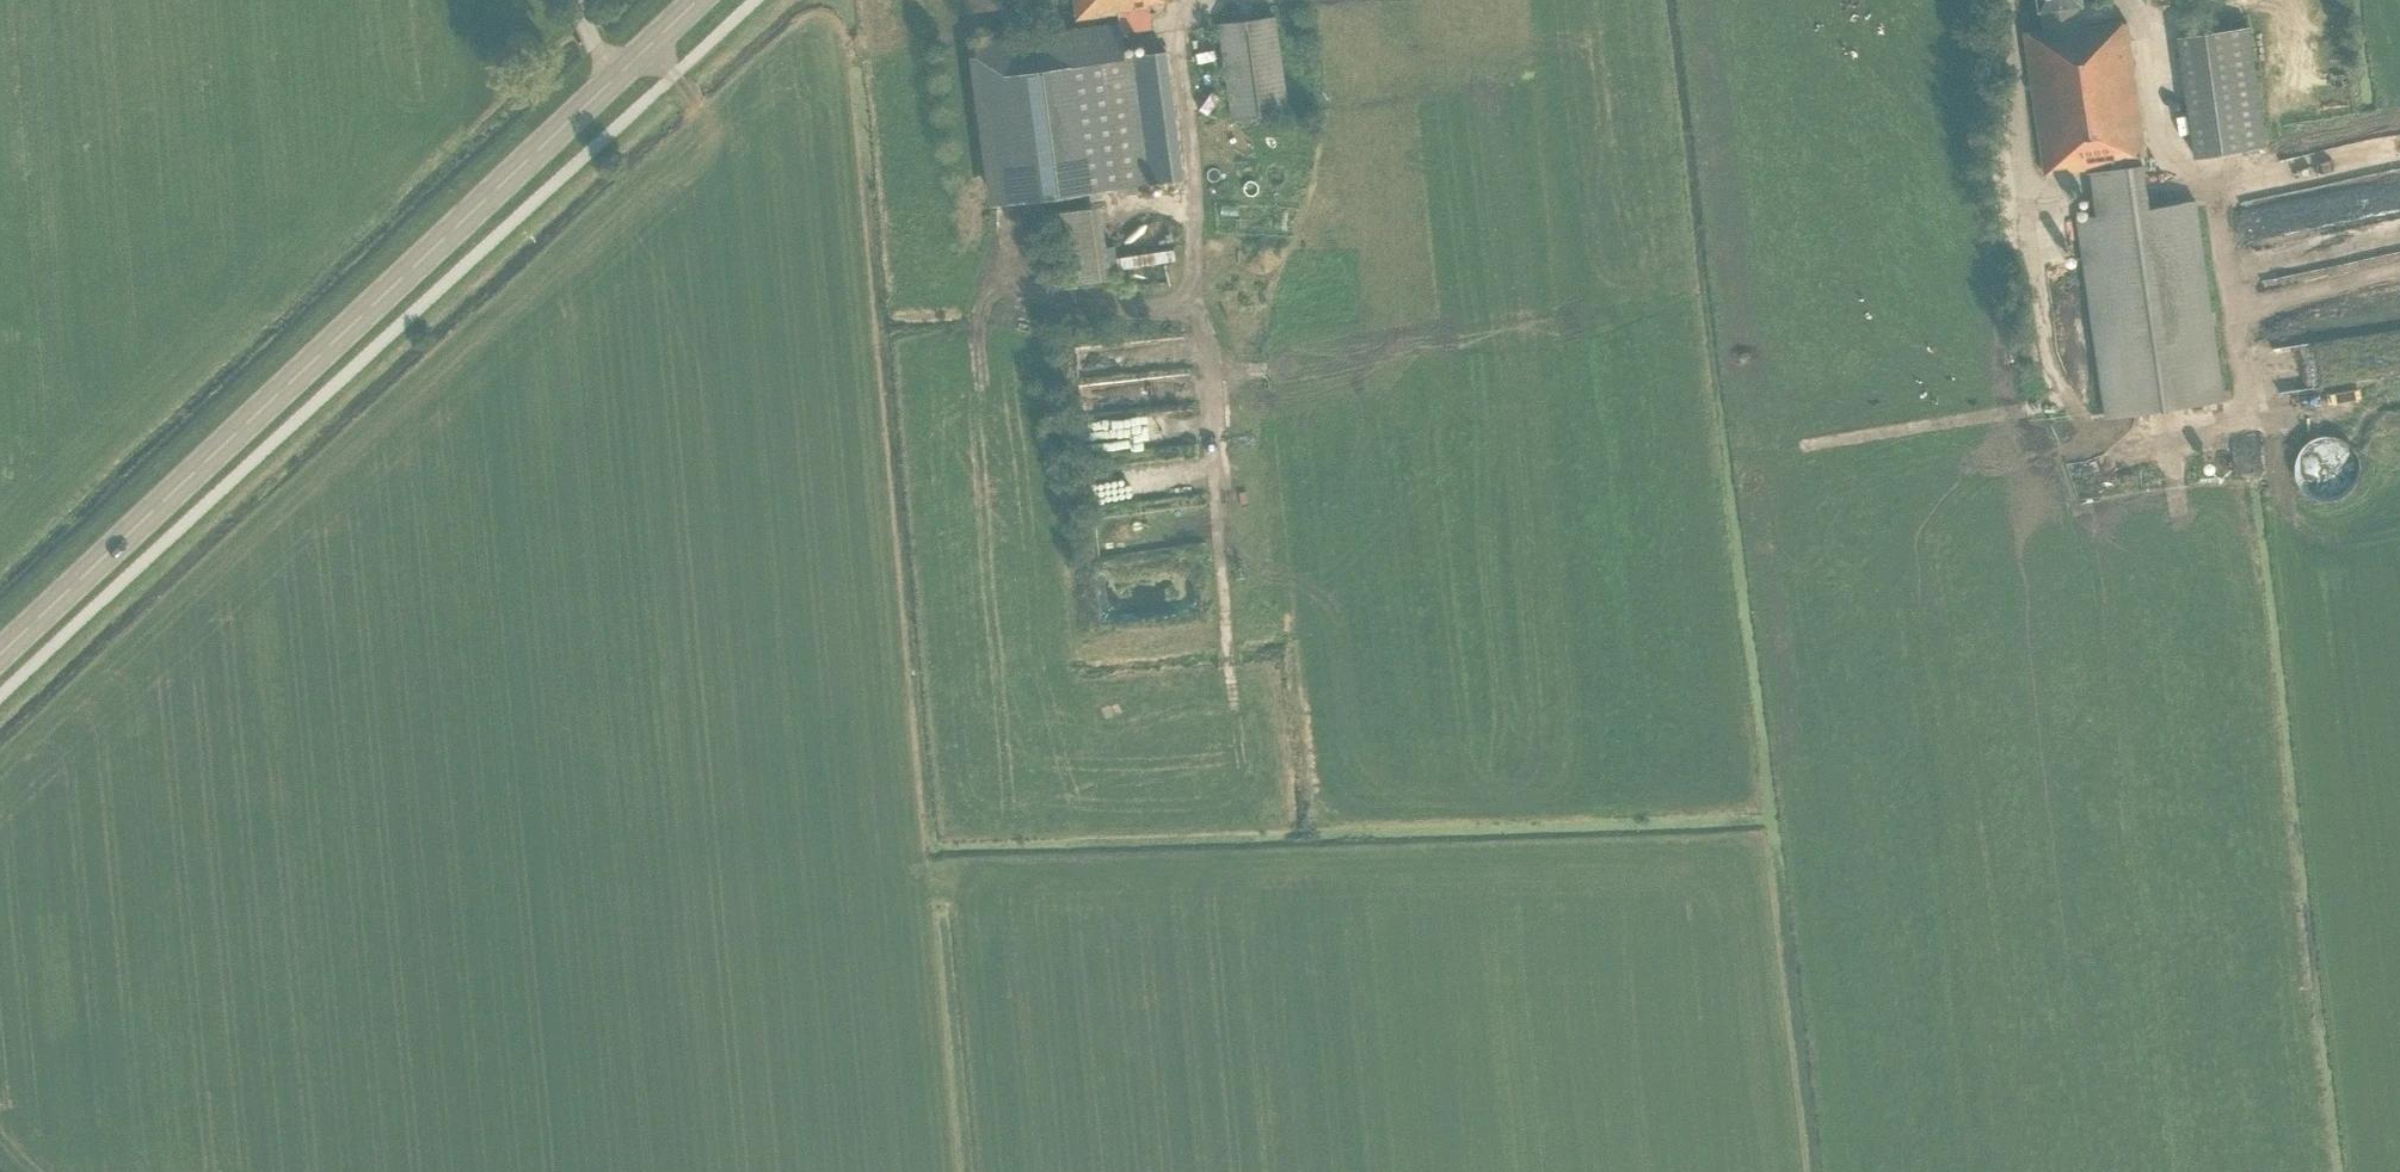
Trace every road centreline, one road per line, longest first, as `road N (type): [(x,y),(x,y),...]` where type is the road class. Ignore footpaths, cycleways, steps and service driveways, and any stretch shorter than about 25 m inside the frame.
road 1 (primary): [(0,659),(704,0)]

